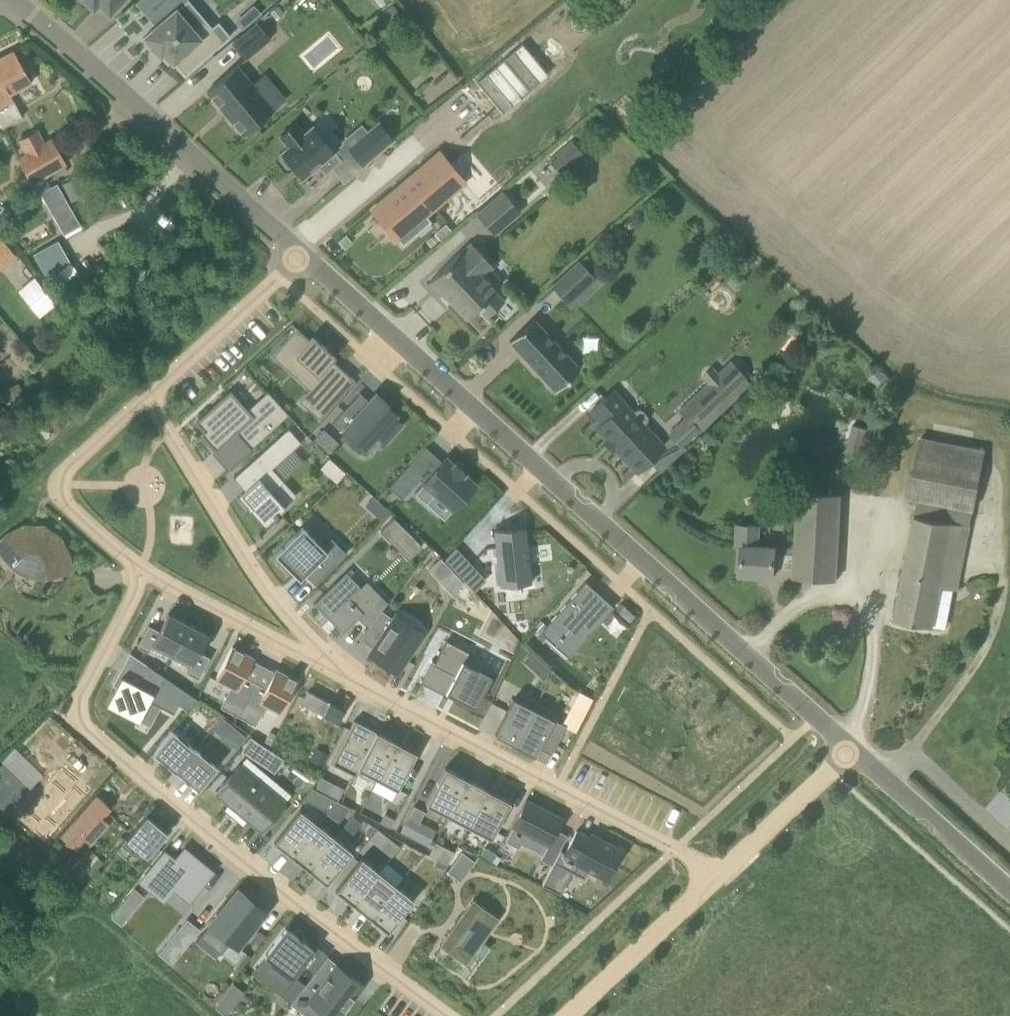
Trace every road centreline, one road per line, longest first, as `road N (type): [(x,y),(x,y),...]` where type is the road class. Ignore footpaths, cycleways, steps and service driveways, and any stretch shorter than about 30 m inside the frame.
road 1 (unclassified): [(847,746),(298,260)]
road 2 (residential): [(439,1015),(227,849),(78,717),(145,575)]
road 3 (residential): [(718,874),(333,675)]
road 4 (unclassified): [(298,260),(0,0)]
road 5 (residential): [(154,395),(270,594),(333,675)]
road 6 (residential): [(145,575),(80,521),(62,500),(61,486),(154,395)]
road 7 (unclassified): [(1009,894),(847,746)]
road 8 (residential): [(333,675),(145,575)]
road 9 (residential): [(718,874),(566,1015)]
road 10 (residential): [(154,395),(298,260)]
road 11 (residential): [(847,746),(718,874)]

